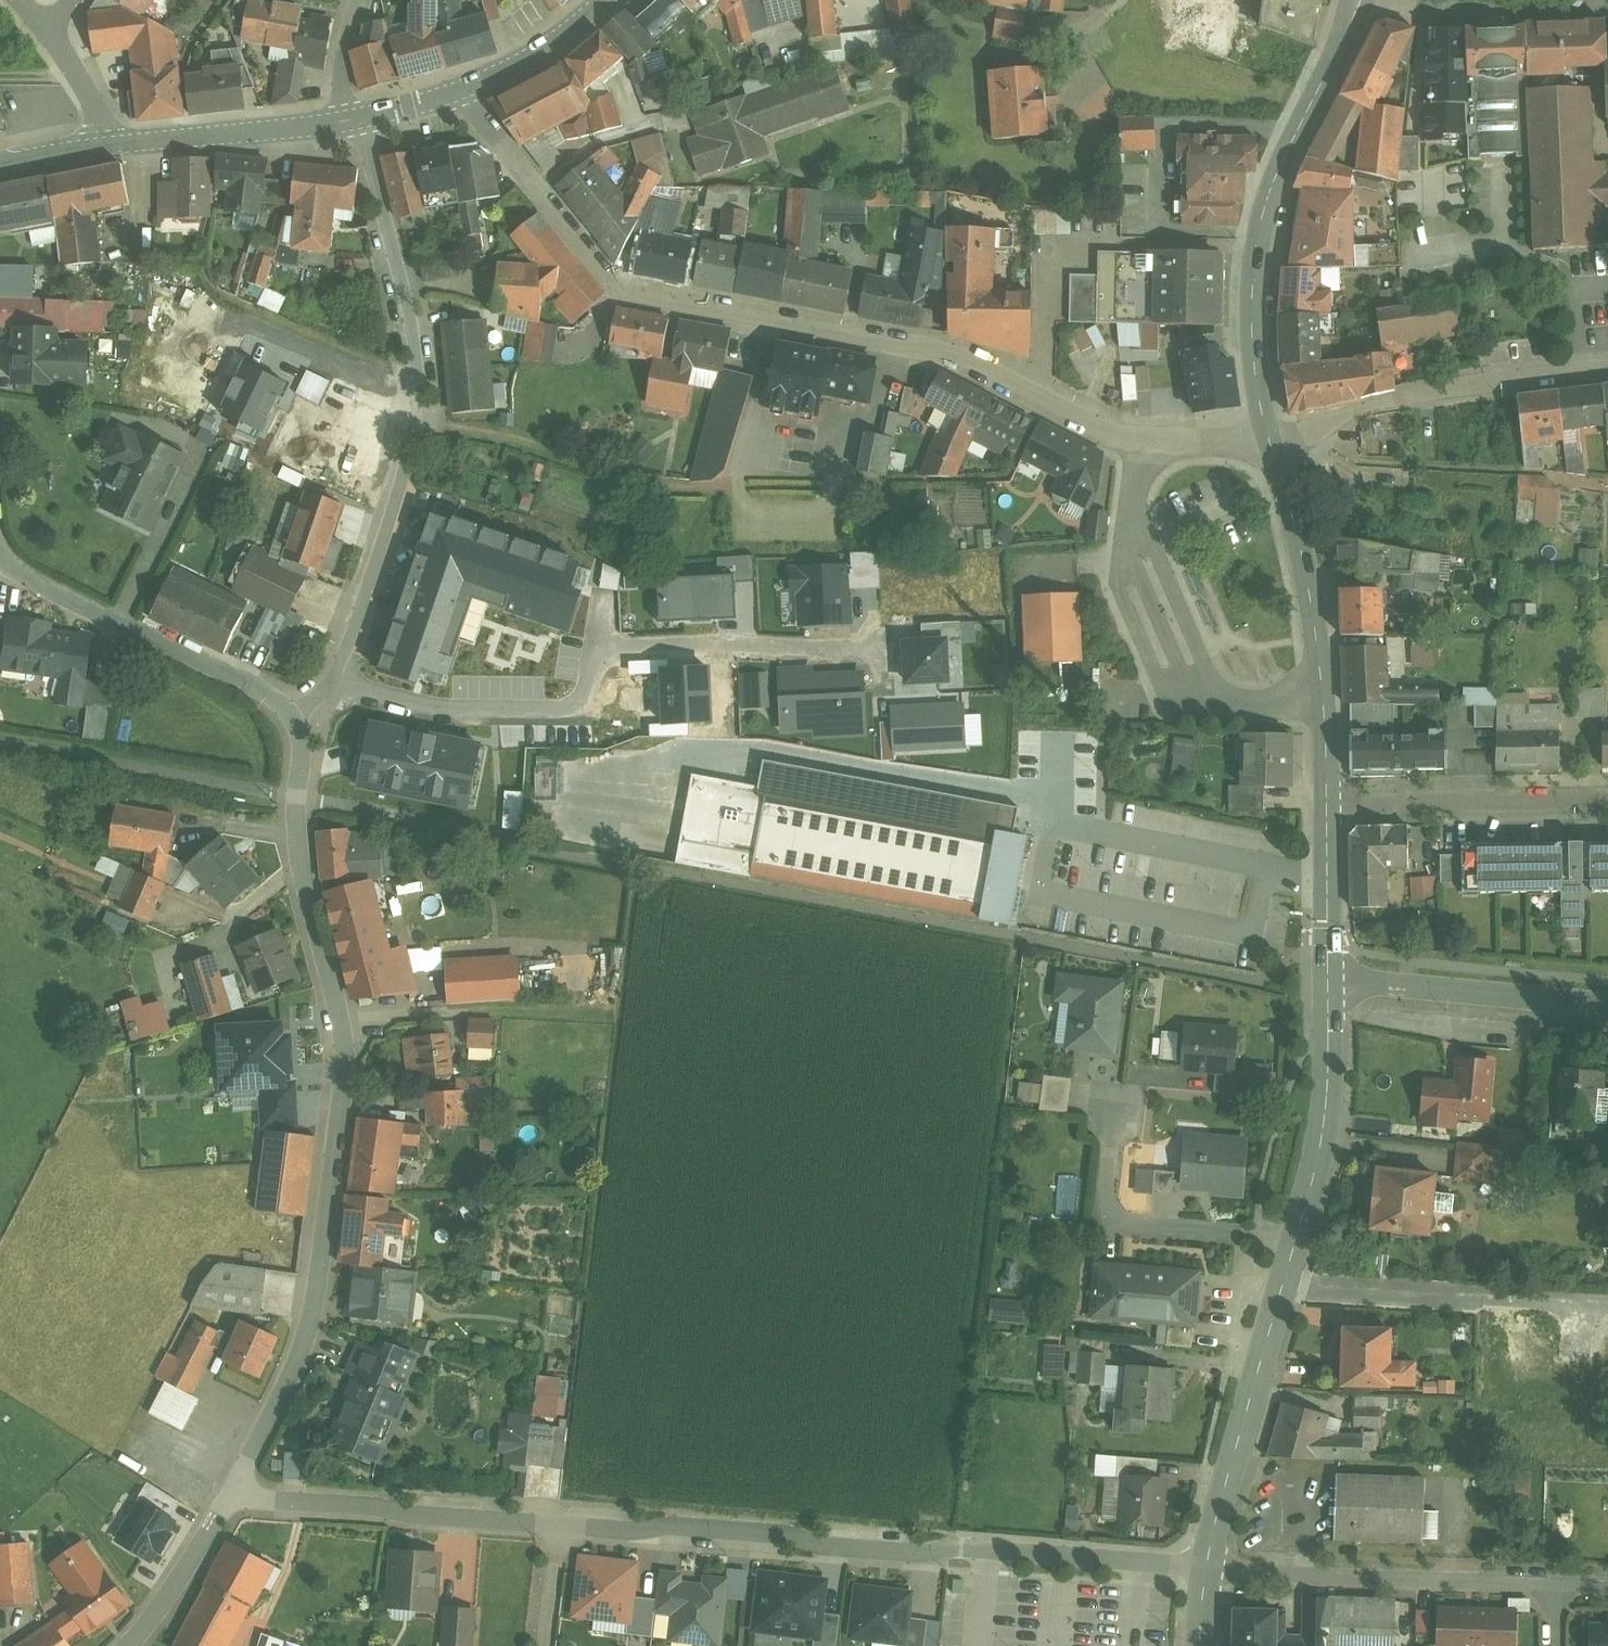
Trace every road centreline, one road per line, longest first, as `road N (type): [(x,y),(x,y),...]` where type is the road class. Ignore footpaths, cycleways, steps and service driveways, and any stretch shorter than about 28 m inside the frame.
road 1 (residential): [(1269,438),(1124,437),(958,359),(622,292),(458,95)]
road 2 (residential): [(292,718),(302,758),(298,835),(337,1007),(341,1101),(314,1298),(297,1355),(231,1494)]
road 3 (residential): [(1205,1569),(961,1550),(915,1558),(682,1527),(631,1535),(557,1531)]
road 4 (residential): [(333,676),(402,483),(417,404),(409,317),(358,120)]
road 5 (secondary): [(1269,438),(1253,353),(1259,231),(1359,0)]
road 6 (secondary): [(1327,805),(1313,610),(1269,438)]
road 7 (residential): [(1555,1585),(1205,1569)]
road 8 (residential): [(1607,367),(1490,381),(1269,438)]
road 9 (residential): [(0,557),(119,628),(250,685),(292,718)]
road 10 (residential): [(557,1531),(231,1494)]
road 11 (residential): [(1283,1288),(1607,1305)]
road 12 (residential): [(333,676),(414,704),(564,711),(587,696),(596,650)]
road 13 (residential): [(1296,1242),(1104,1223),(1118,1111)]
road 14 (secondary): [(1205,1569),(1283,1288)]
road 15 (residential): [(596,650),(878,644)]
road 16 (residential): [(1607,801),(1327,805)]
road 17 (residential): [(1328,983),(1607,1006)]
road 18 (secondary): [(1296,1242),(1325,1115),(1328,983)]
road 19 (tertiary): [(358,120),(120,148)]
road 20 (residential): [(231,1494),(191,1565),(129,1645)]
road 21 (tertiary): [(608,0),(552,47),(458,95)]
road 22 (secondary): [(1328,983),(1327,805)]
road 23 (residential): [(45,31),(120,148)]
road 24 (tertiary): [(120,148),(0,169)]
road 25 (residential): [(358,120),(349,55),(359,0)]

